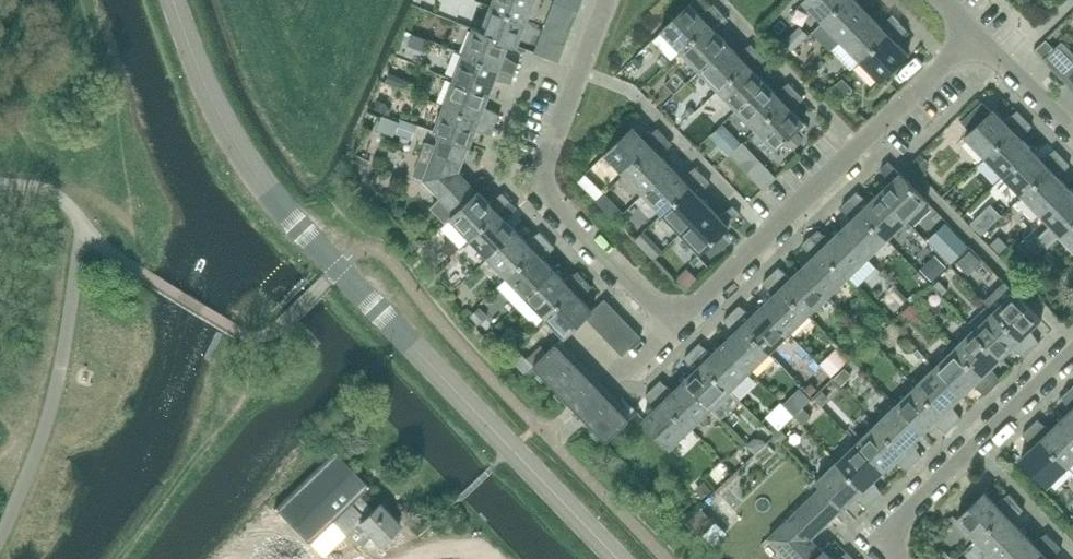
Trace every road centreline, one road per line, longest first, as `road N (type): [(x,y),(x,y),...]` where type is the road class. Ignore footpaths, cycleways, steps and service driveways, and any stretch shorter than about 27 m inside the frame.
road 1 (tertiary): [(617,558),(279,205),(232,139),(175,0)]
road 2 (residential): [(674,325),(974,36)]
road 3 (residential): [(674,325),(553,197),(547,180),(606,0)]
road 4 (residential): [(905,558),(887,540),(1072,353)]
road 5 (residential): [(1072,138),(974,36)]

